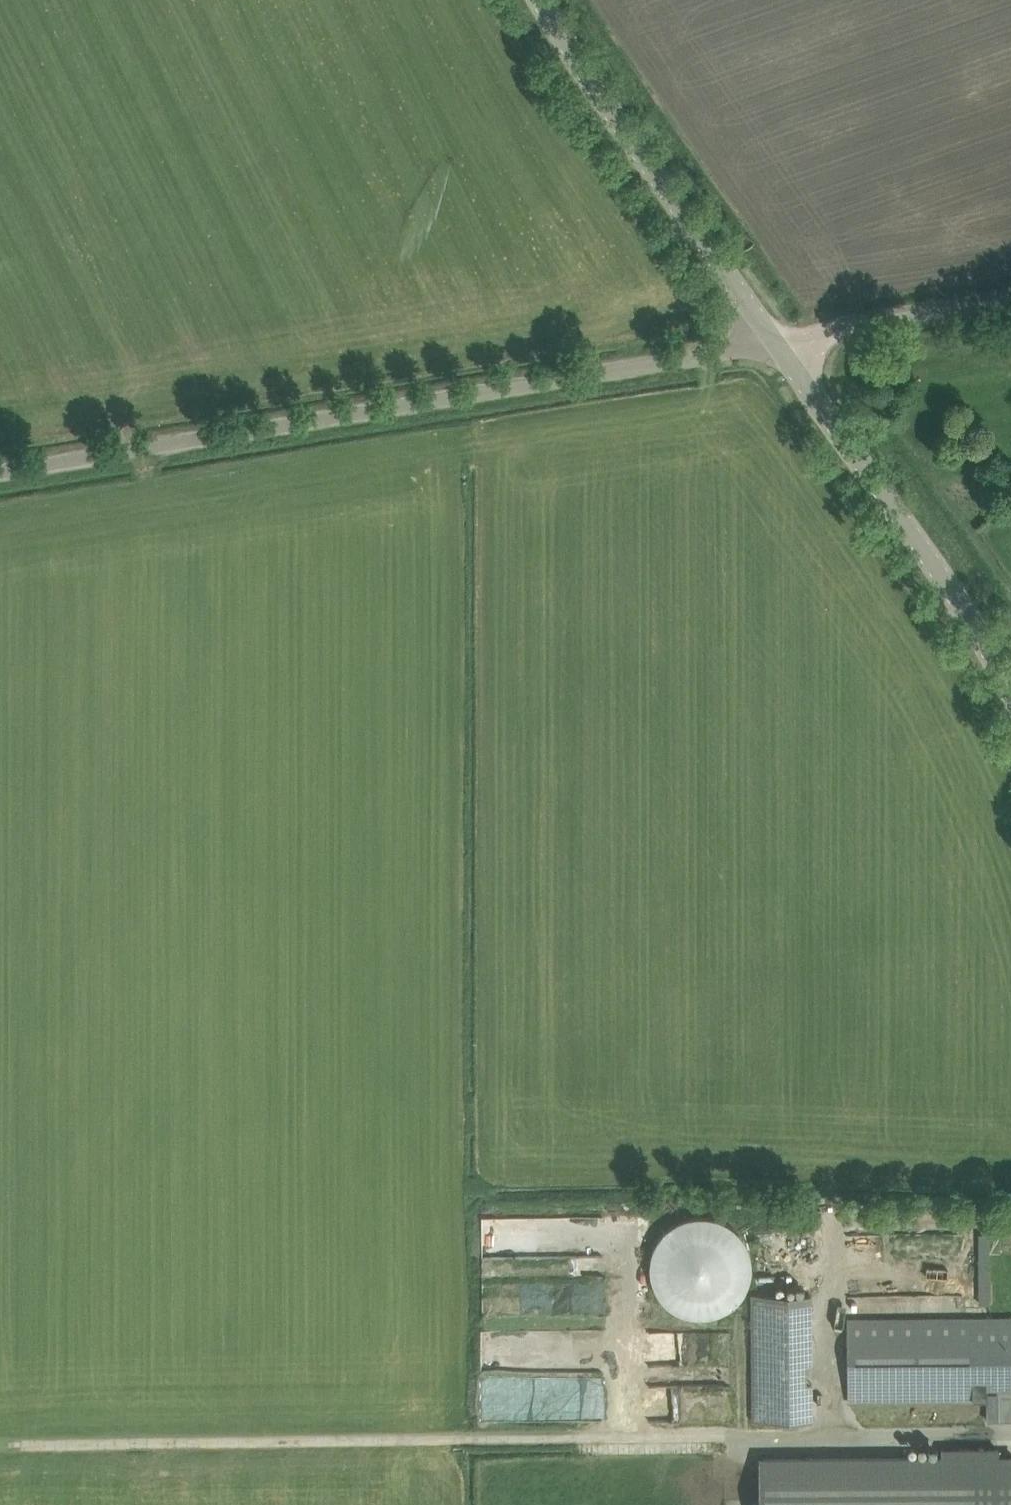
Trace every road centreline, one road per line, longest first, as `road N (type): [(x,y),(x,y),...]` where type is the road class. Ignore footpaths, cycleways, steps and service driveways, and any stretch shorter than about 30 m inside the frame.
road 1 (unclassified): [(0,471),(774,342)]
road 2 (tertiary): [(1010,685),(959,591),(774,342)]
road 3 (tertiary): [(774,342),(541,0)]
road 4 (unclassified): [(774,342),(1010,297)]

